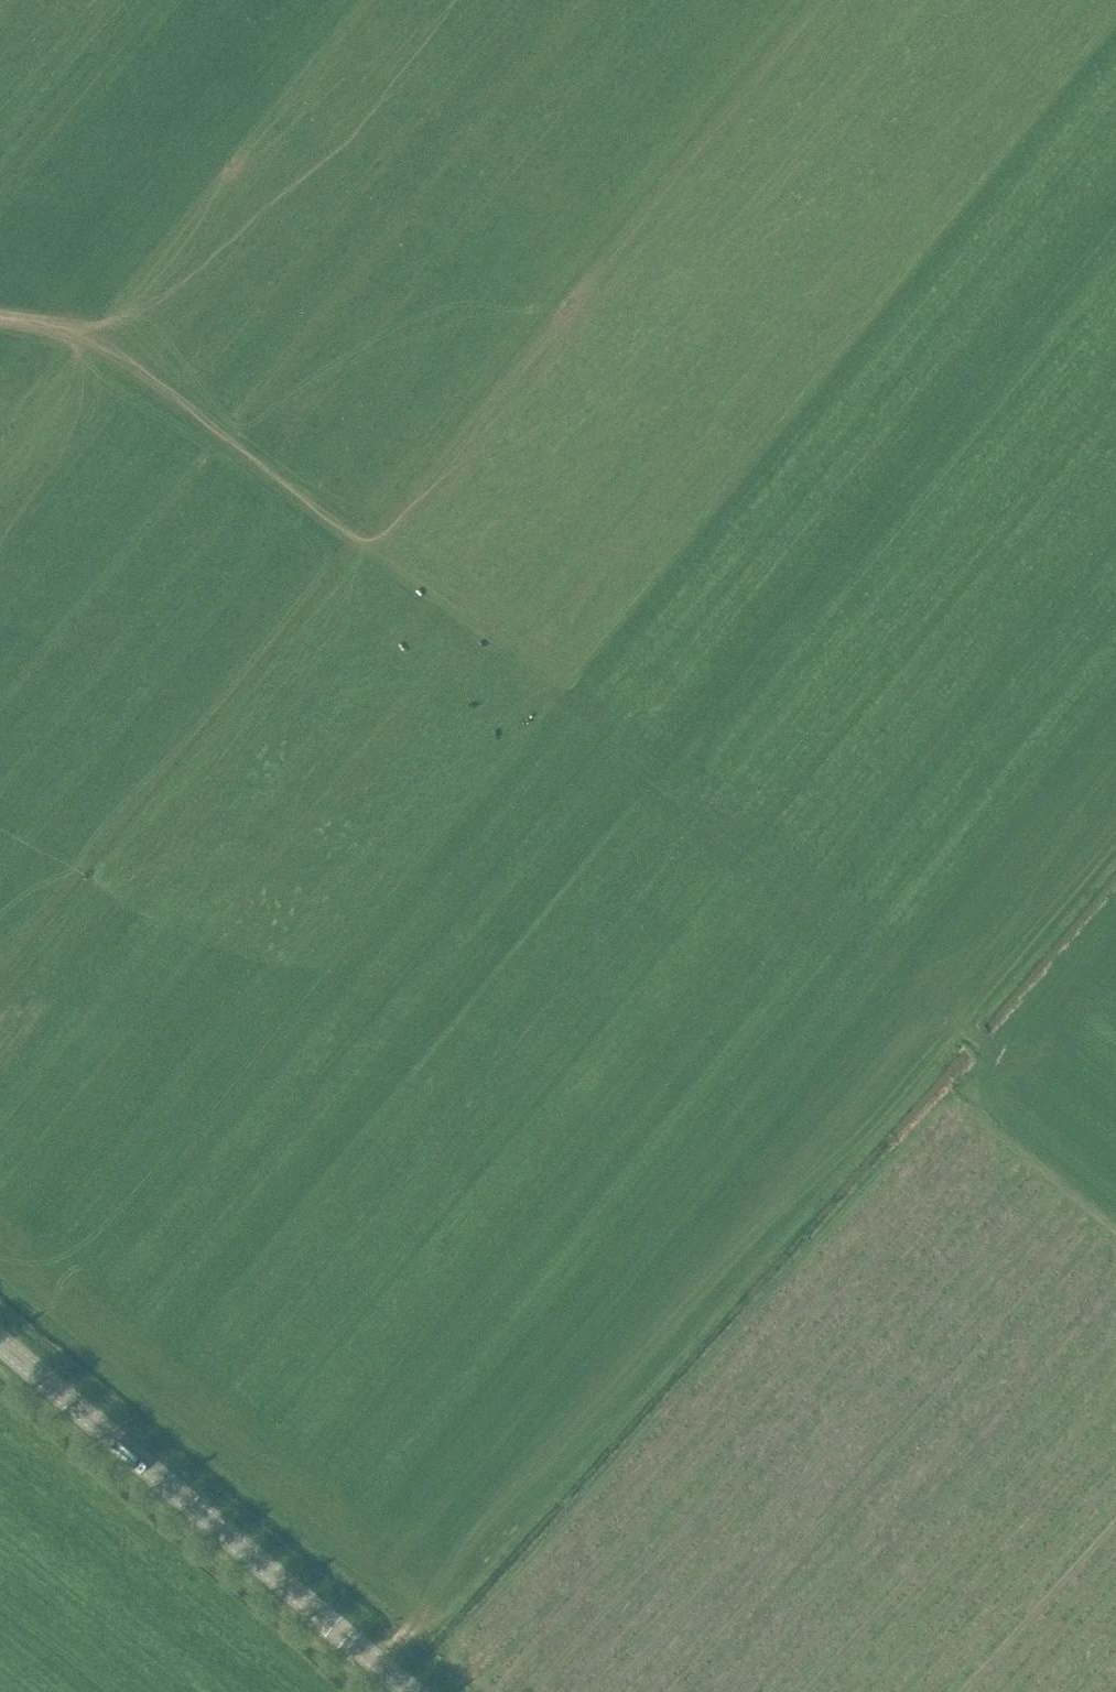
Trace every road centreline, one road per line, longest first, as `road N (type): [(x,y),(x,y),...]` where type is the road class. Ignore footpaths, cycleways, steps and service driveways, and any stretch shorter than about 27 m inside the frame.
road 1 (tertiary): [(391,1691),(0,1358)]

